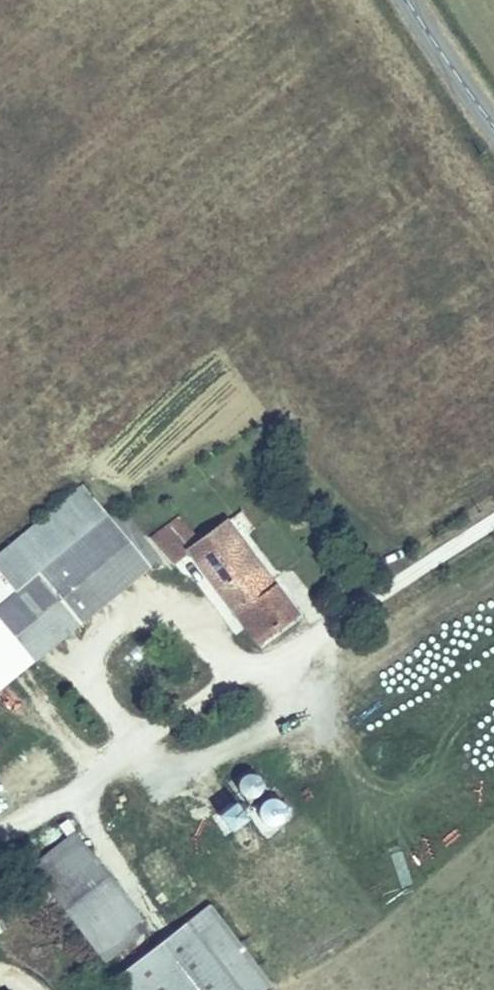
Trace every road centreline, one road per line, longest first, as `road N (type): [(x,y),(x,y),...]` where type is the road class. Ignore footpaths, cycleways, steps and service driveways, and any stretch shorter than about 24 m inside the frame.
road 1 (track): [(493,525),(0,823)]
road 2 (tertiary): [(493,124),(409,0)]

